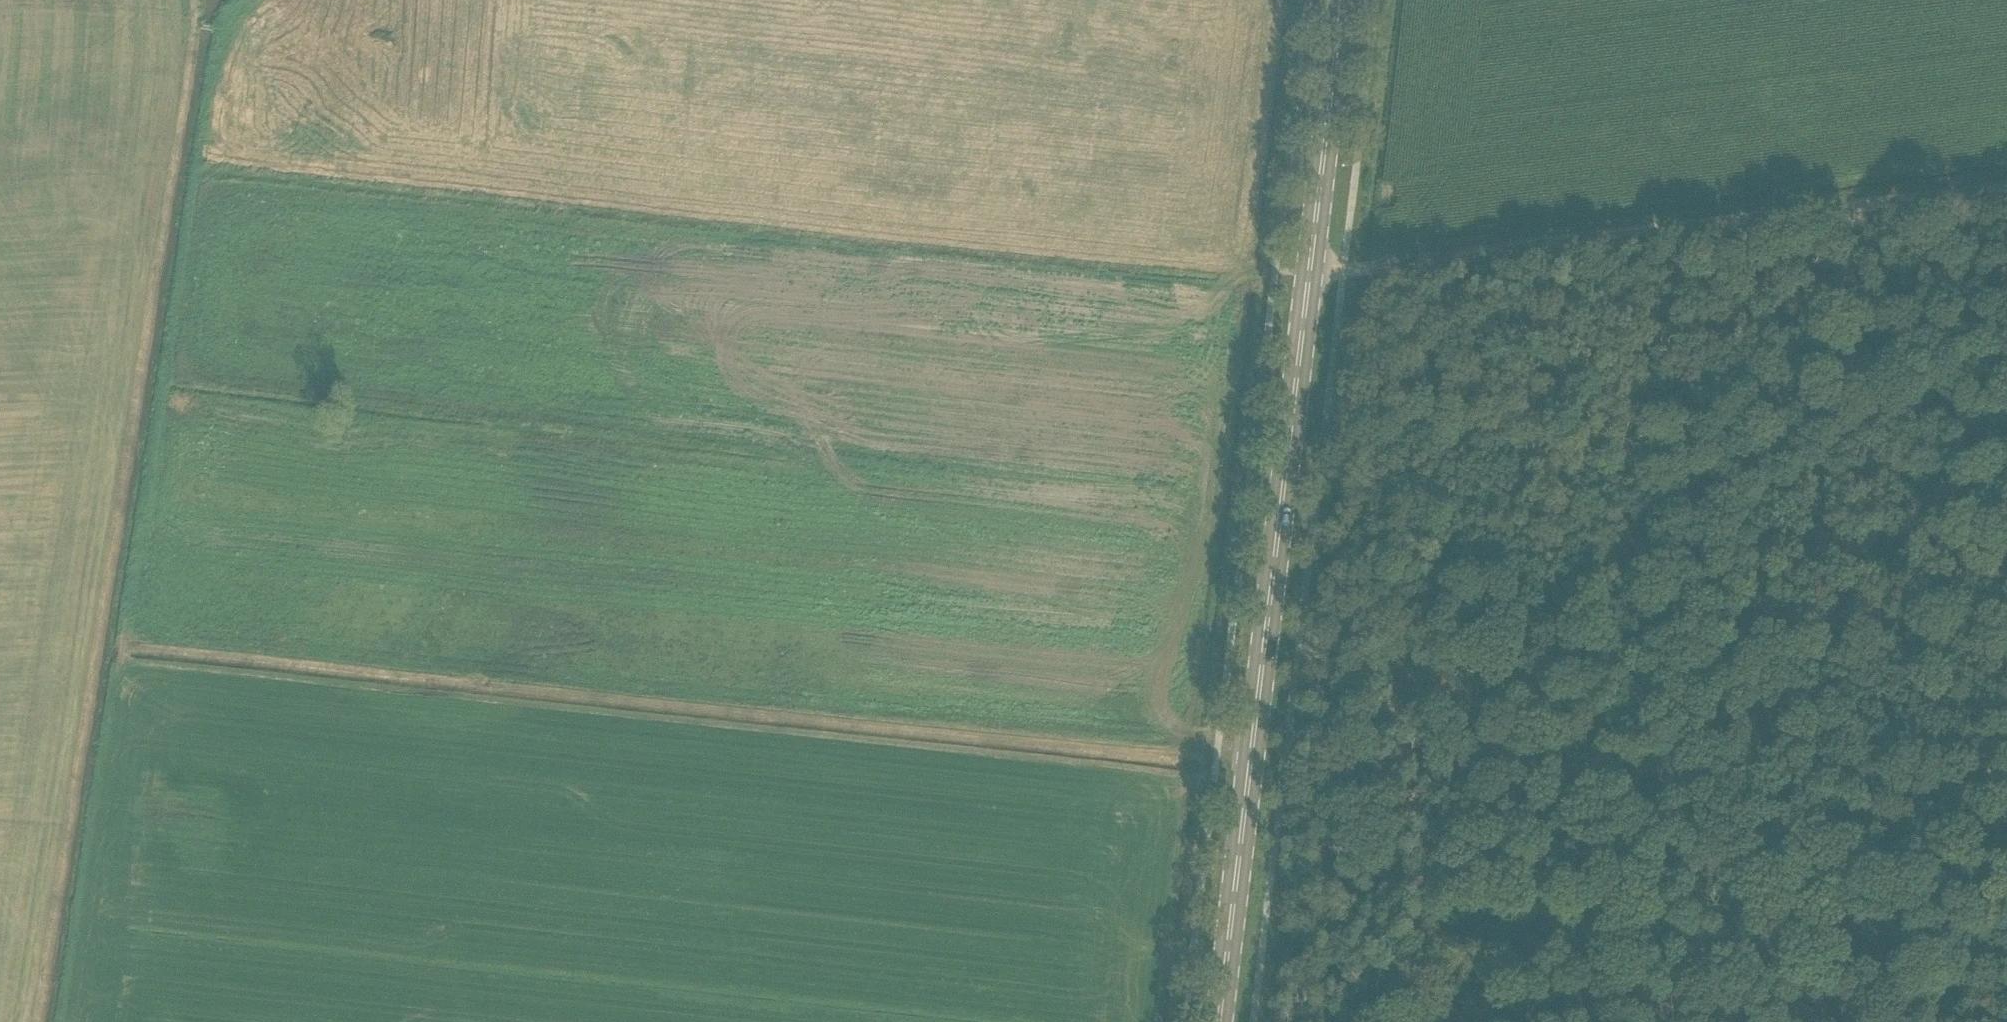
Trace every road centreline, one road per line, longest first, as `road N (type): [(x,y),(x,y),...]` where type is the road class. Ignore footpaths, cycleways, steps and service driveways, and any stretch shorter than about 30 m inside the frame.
road 1 (primary): [(1218,1021),(1343,0)]
road 2 (track): [(2006,186),(1313,275)]

